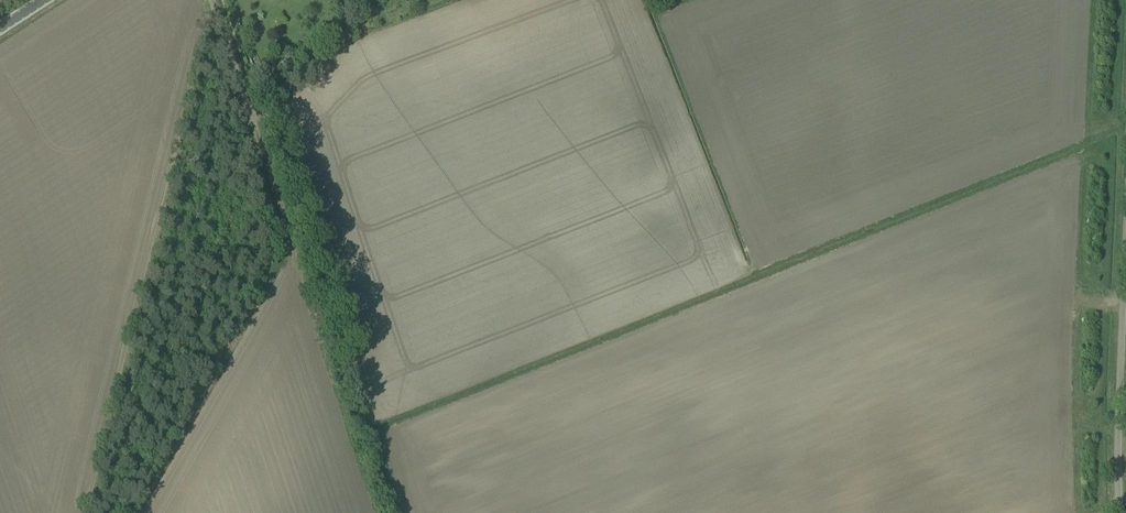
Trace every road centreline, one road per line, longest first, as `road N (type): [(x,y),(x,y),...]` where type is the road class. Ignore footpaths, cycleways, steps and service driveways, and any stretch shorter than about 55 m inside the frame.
road 1 (unclassified): [(1119,512),(1125,192)]
road 2 (track): [(211,0),(290,232),(291,278)]

